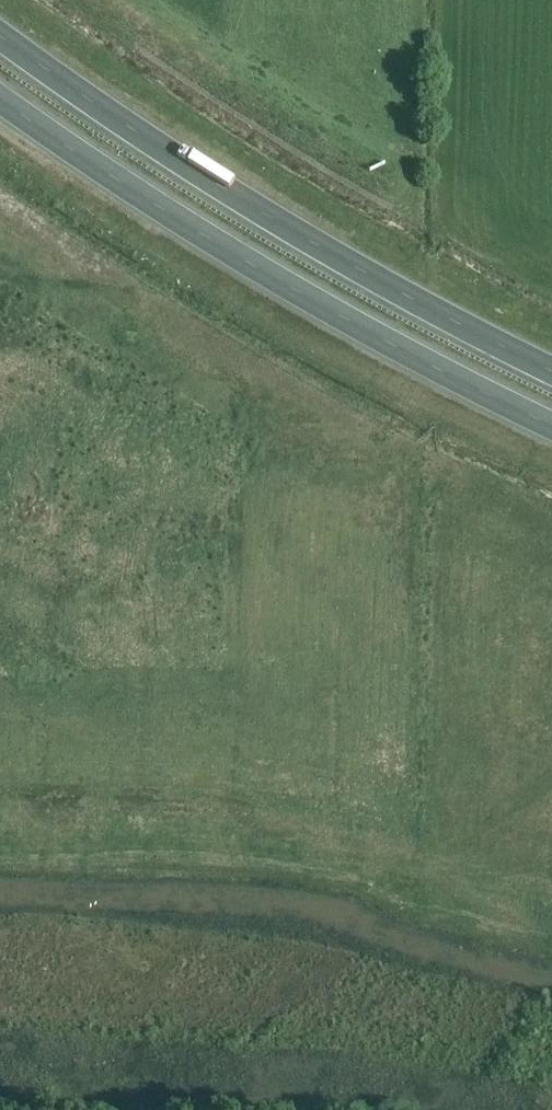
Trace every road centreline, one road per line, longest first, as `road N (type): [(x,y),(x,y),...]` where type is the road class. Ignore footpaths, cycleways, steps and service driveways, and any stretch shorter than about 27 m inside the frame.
road 1 (trunk): [(551,371),(312,242),(0,35)]
road 2 (trunk): [(0,97),(294,290),(551,425)]

